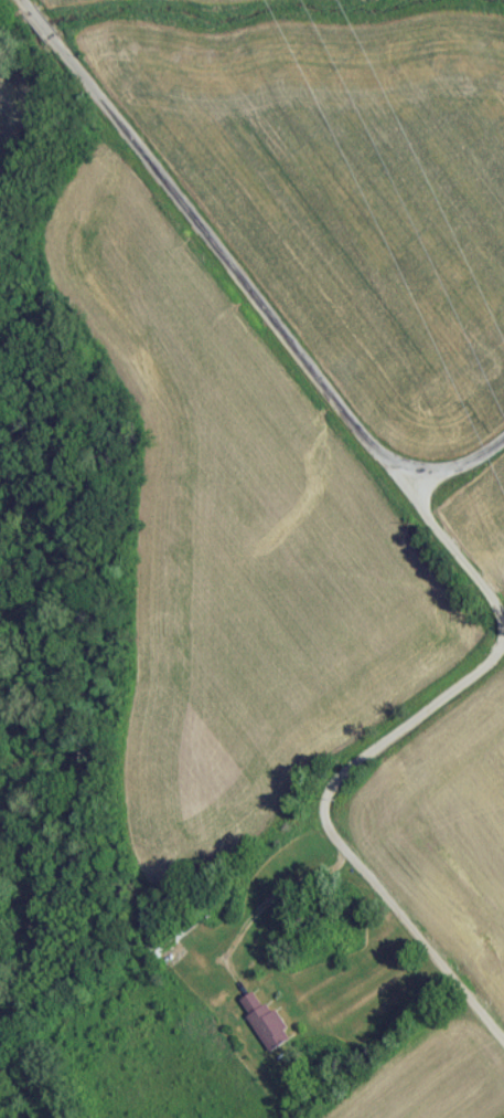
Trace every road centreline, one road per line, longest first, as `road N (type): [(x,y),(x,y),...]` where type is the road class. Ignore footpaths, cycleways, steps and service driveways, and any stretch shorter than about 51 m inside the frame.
road 1 (residential): [(503,1040),(326,826),(331,788),(503,642),(501,612),(406,485)]
road 2 (residential): [(406,485),(22,0)]

